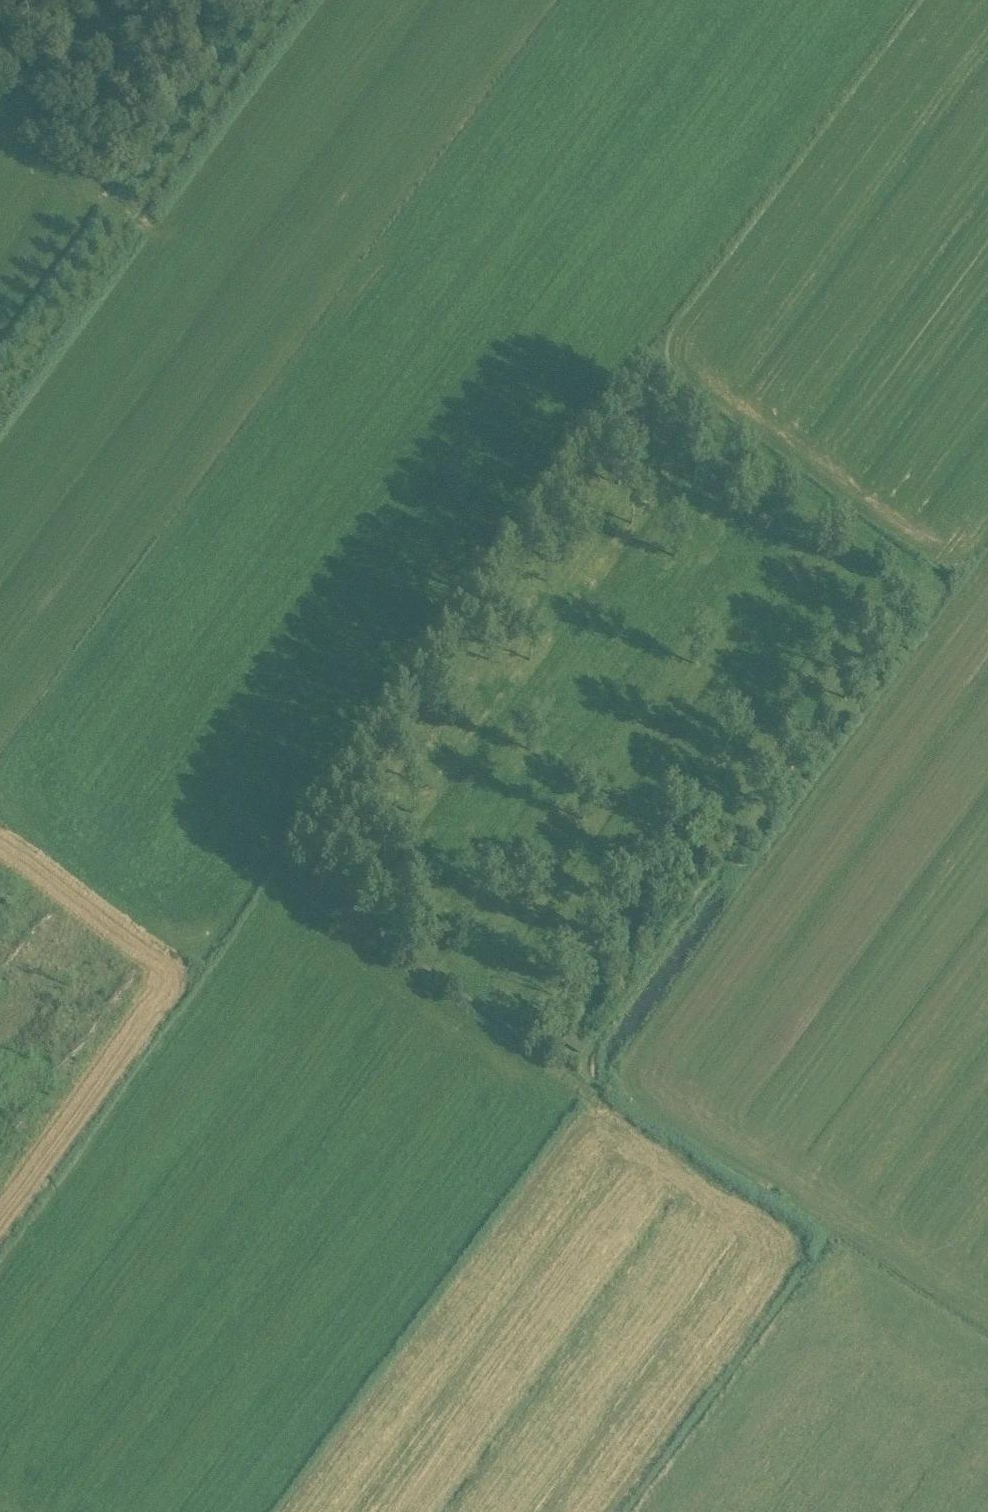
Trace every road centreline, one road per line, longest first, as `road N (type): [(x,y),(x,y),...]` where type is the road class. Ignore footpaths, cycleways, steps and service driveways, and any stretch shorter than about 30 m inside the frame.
road 1 (track): [(0,389),(286,0)]

